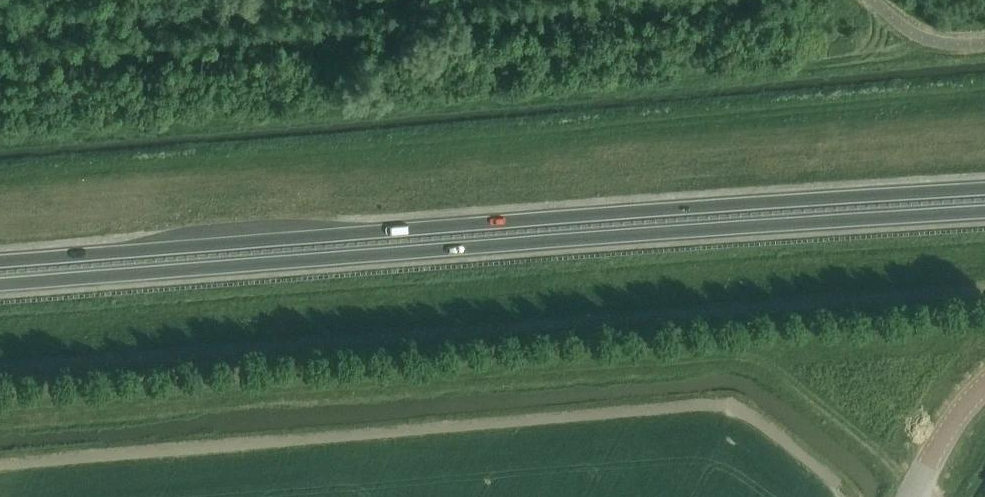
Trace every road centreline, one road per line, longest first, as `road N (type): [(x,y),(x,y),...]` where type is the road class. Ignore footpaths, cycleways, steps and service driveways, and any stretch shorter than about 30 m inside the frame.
road 1 (trunk): [(0,285),(984,213)]
road 2 (trunk): [(984,192),(0,262)]
road 3 (tertiary): [(911,494),(984,392)]

